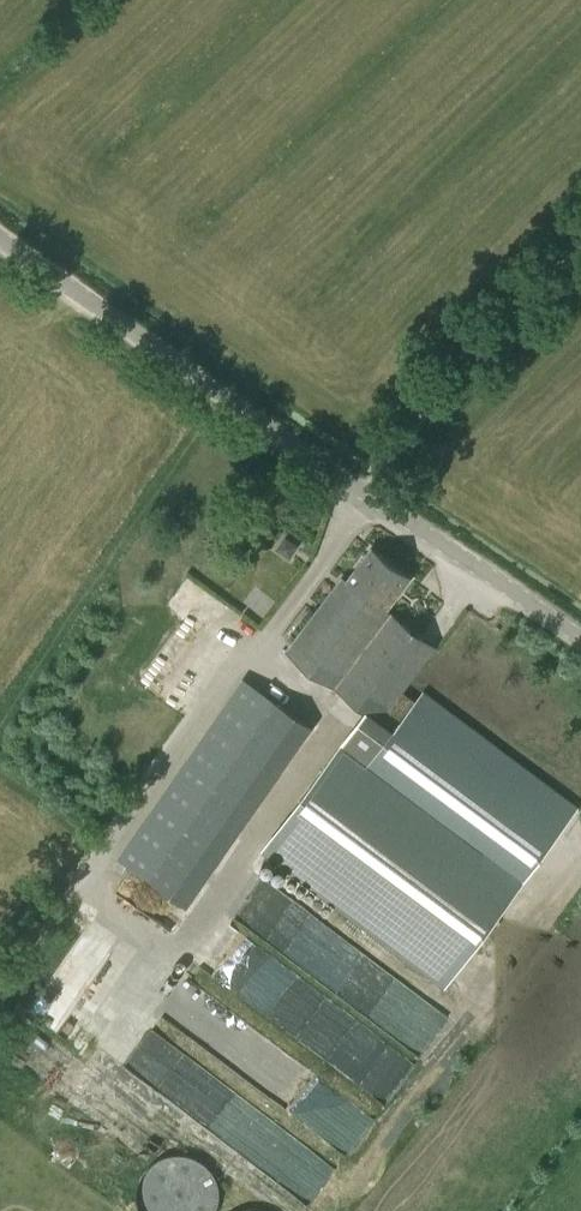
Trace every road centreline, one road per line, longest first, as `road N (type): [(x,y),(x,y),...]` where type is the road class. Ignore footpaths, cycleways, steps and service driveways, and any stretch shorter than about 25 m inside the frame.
road 1 (unclassified): [(580,634),(228,403),(0,237)]
road 2 (track): [(580,233),(427,380),(352,484)]
road 3 (track): [(0,973),(84,862)]

